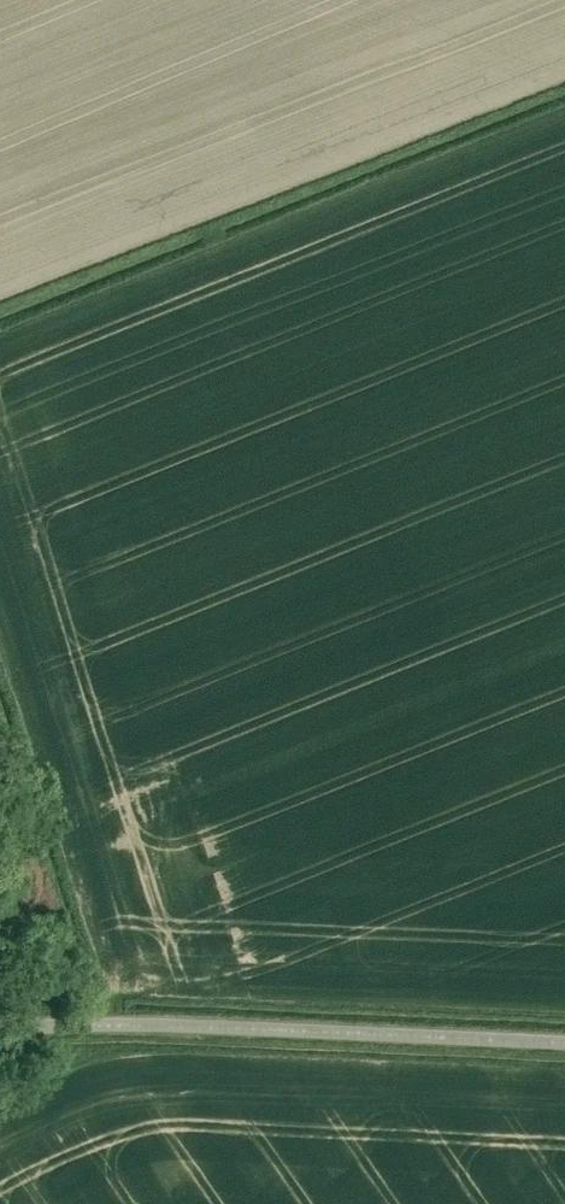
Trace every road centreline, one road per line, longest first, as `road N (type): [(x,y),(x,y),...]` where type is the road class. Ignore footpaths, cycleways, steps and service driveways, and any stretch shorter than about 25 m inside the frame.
road 1 (unclassified): [(0,1028),(105,1023),(564,1040)]

